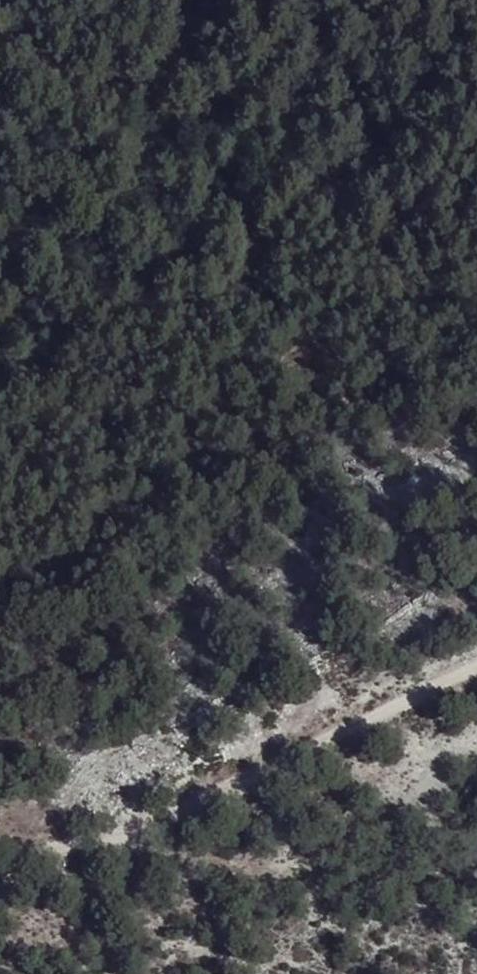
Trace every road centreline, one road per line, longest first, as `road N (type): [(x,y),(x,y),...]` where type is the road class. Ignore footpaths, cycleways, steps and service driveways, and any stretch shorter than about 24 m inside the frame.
road 1 (track): [(0,855),(121,834),(476,670)]

